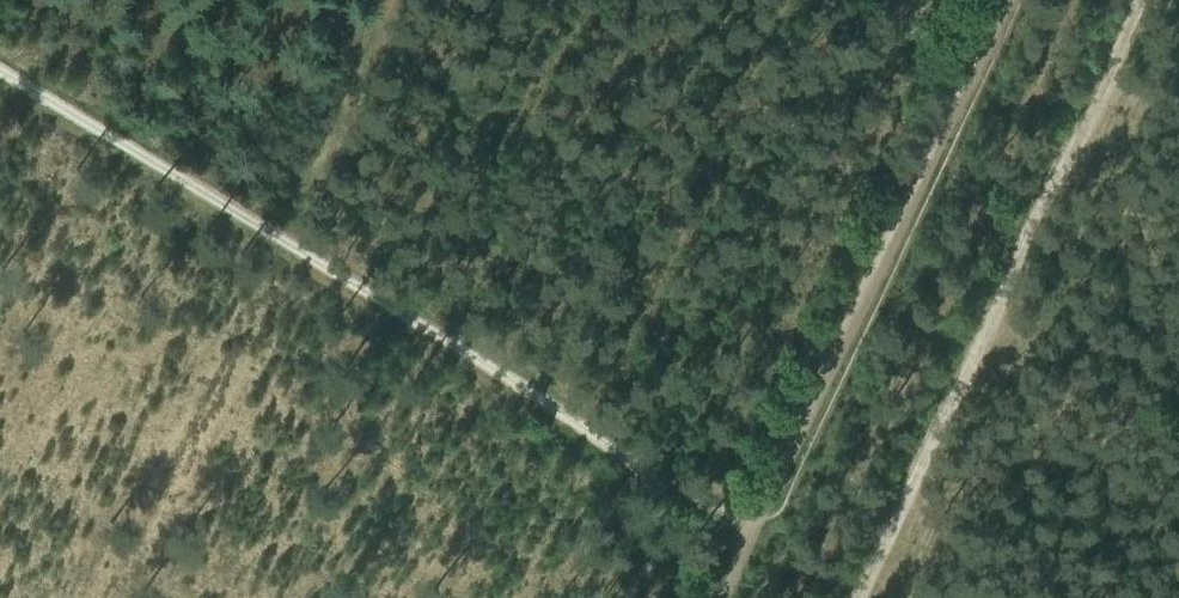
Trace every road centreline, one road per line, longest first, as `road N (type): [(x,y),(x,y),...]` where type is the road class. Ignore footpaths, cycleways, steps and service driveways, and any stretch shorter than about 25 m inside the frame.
road 1 (track): [(1139,0),(860,597)]
road 2 (track): [(288,242),(755,531)]
road 3 (track): [(755,531),(982,54)]
road 4 (track): [(0,69),(288,242)]

